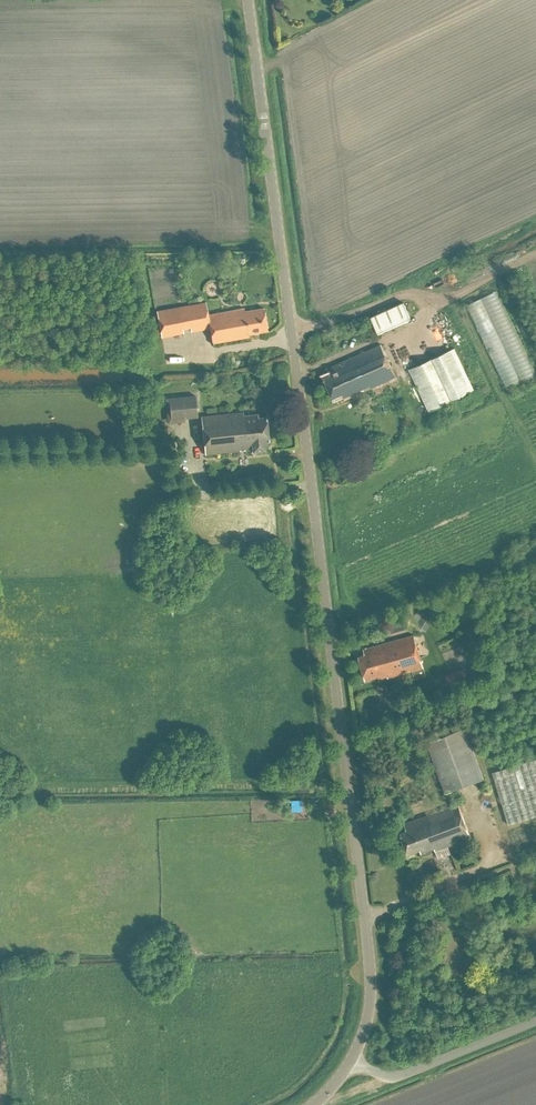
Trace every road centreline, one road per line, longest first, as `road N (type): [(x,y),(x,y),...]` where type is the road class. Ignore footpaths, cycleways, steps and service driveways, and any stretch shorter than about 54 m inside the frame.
road 1 (unclassified): [(352,1062),(369,1016),(367,939),(248,0)]
road 2 (unclassified): [(352,1062),(398,1077),(535,1022)]

